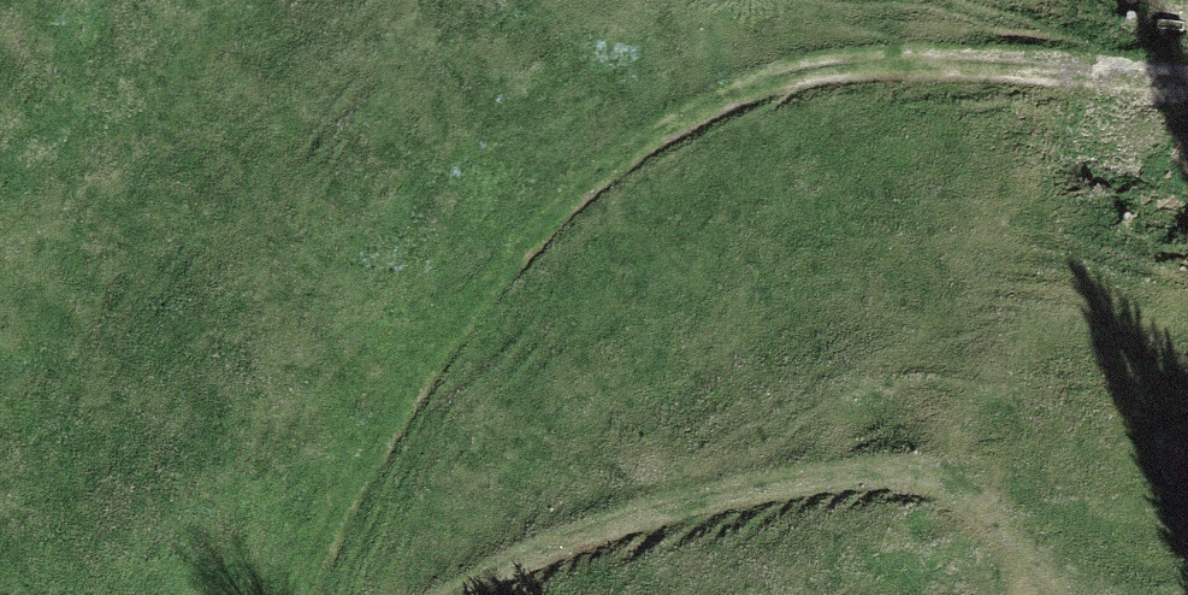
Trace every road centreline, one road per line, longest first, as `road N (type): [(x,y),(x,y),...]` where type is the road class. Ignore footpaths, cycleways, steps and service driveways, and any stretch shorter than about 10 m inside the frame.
road 1 (track): [(1187,94),(955,72),(811,85),(664,139),(570,203),(450,343),(328,528),(302,594)]
road 2 (track): [(470,594),(518,565),(656,514),(763,487),(854,477),(933,482),(1067,594)]

